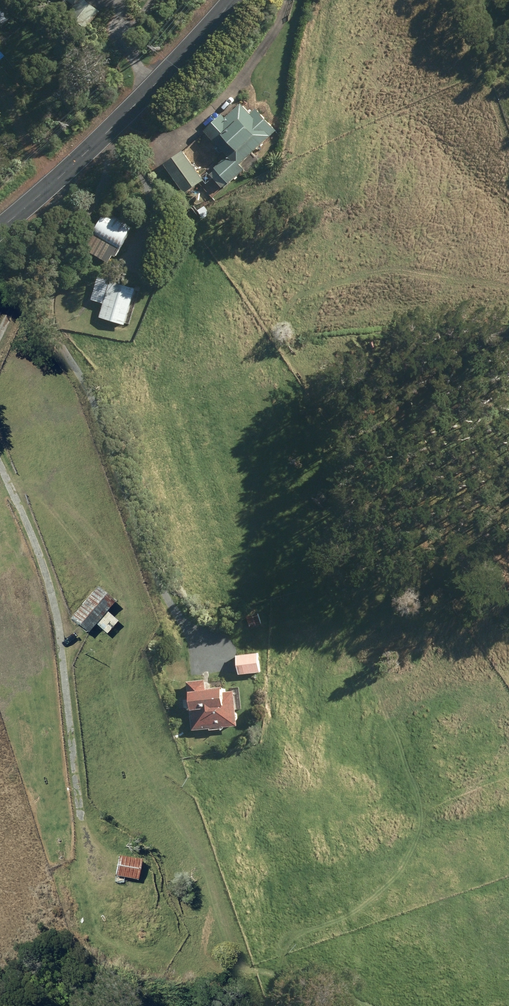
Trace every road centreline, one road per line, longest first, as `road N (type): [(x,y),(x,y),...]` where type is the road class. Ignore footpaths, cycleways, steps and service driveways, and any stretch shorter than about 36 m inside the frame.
road 1 (tertiary): [(233,0),(89,150),(0,227)]

